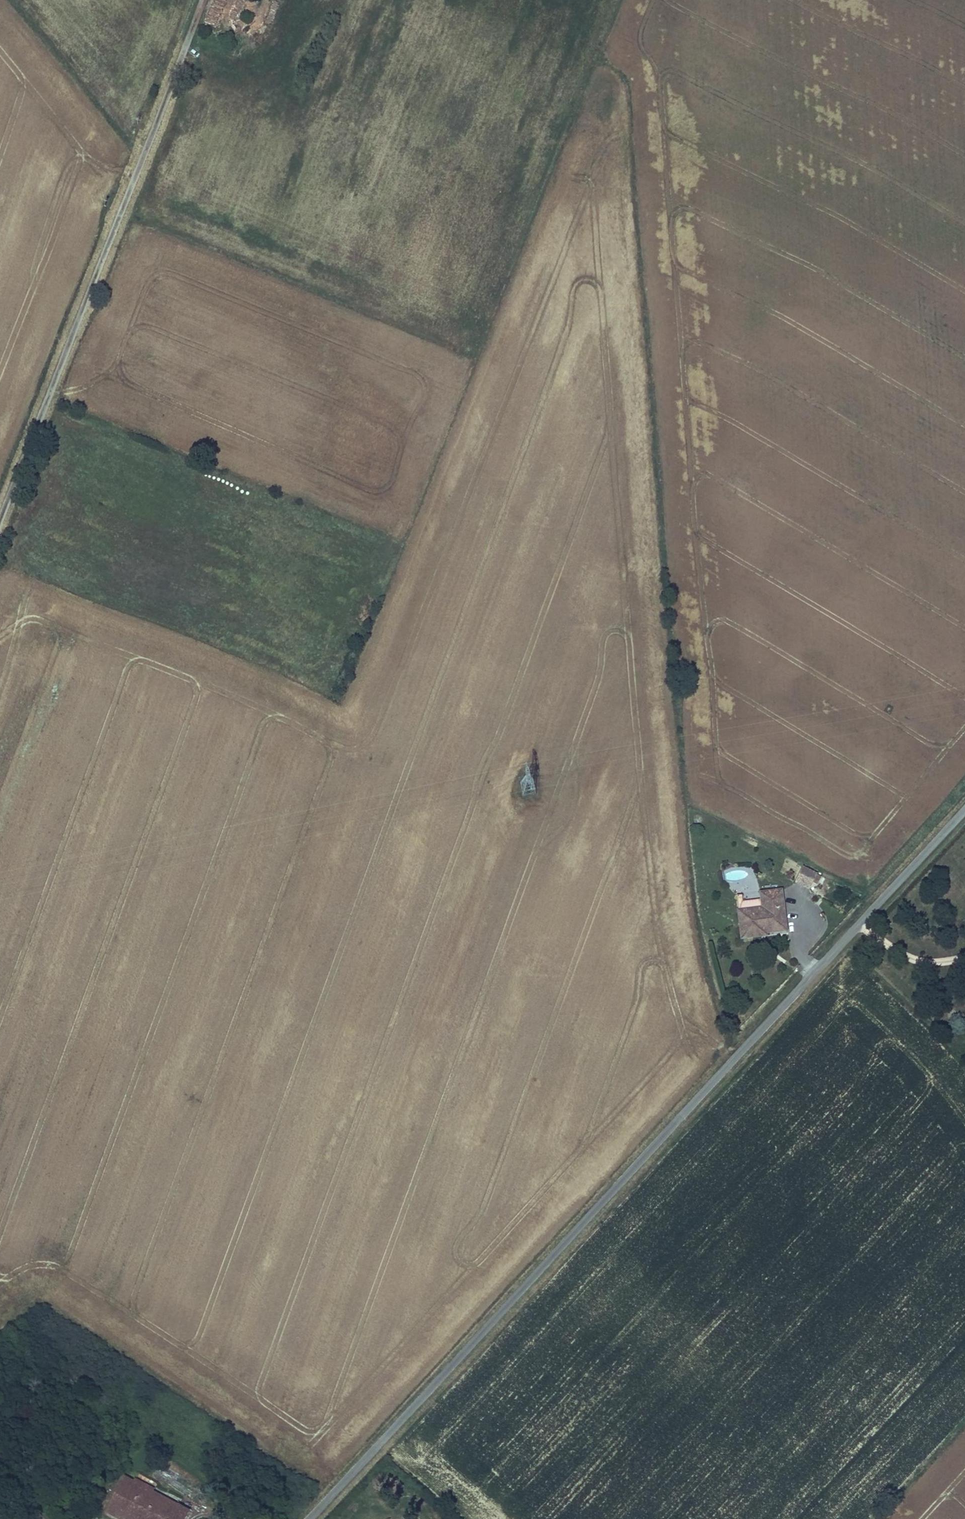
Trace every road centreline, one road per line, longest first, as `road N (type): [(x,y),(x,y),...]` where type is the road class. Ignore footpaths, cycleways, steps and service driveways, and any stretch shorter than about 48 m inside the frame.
road 1 (unclassified): [(309,1518),(964,810)]
road 2 (unclassified): [(0,522),(204,0)]

